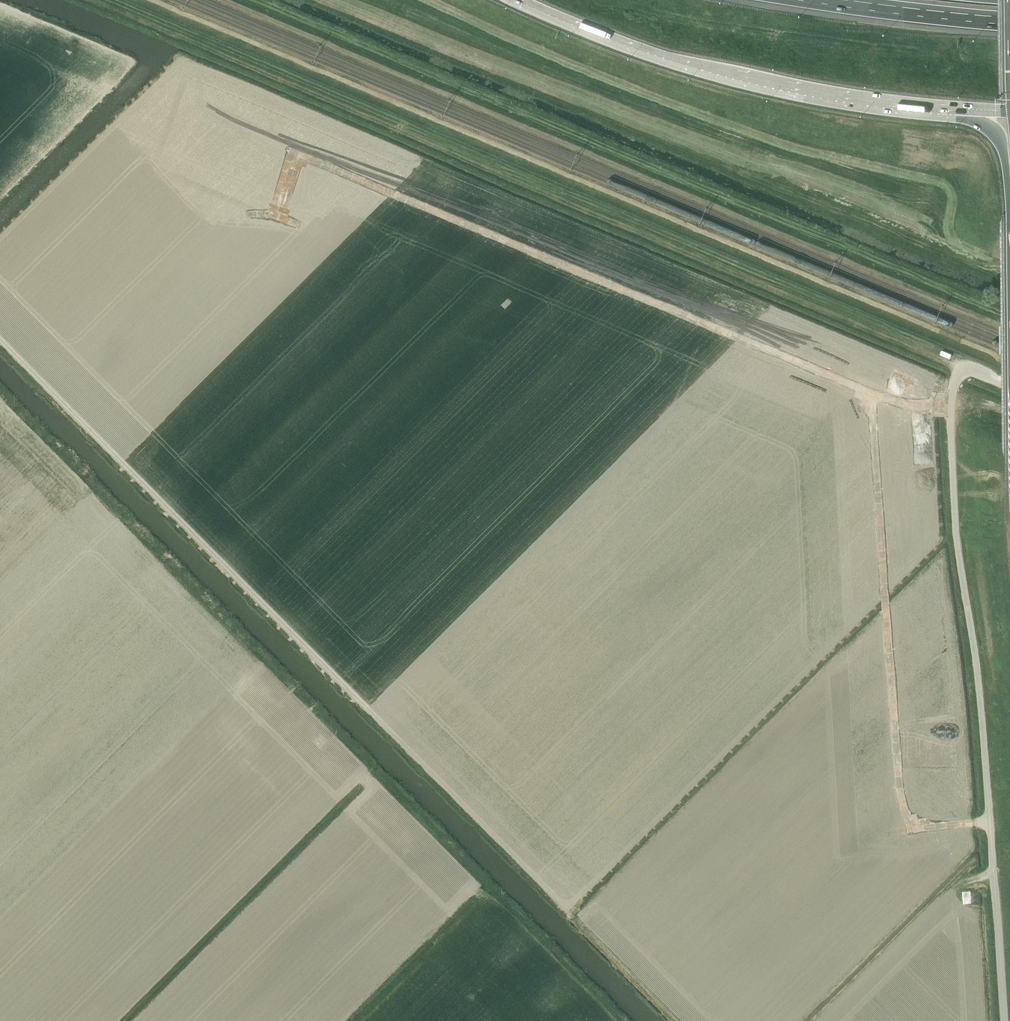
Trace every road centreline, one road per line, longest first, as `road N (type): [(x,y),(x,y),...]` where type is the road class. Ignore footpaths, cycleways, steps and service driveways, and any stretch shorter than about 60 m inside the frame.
road 1 (motorway): [(524,0),(722,72),(937,110)]
road 2 (motorway): [(800,0),(1009,24)]

